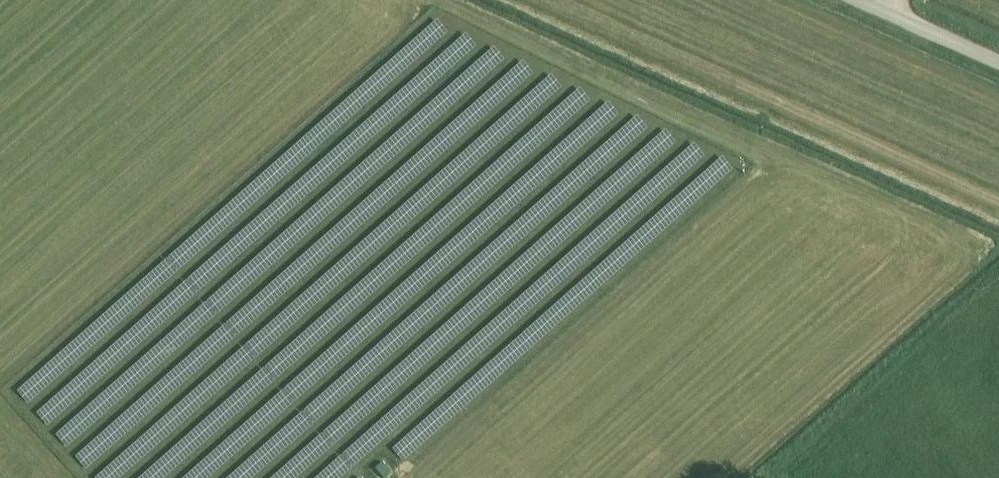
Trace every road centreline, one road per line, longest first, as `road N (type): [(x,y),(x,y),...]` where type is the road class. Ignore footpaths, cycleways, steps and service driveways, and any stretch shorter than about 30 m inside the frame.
road 1 (unclassified): [(998,61),(864,0)]

